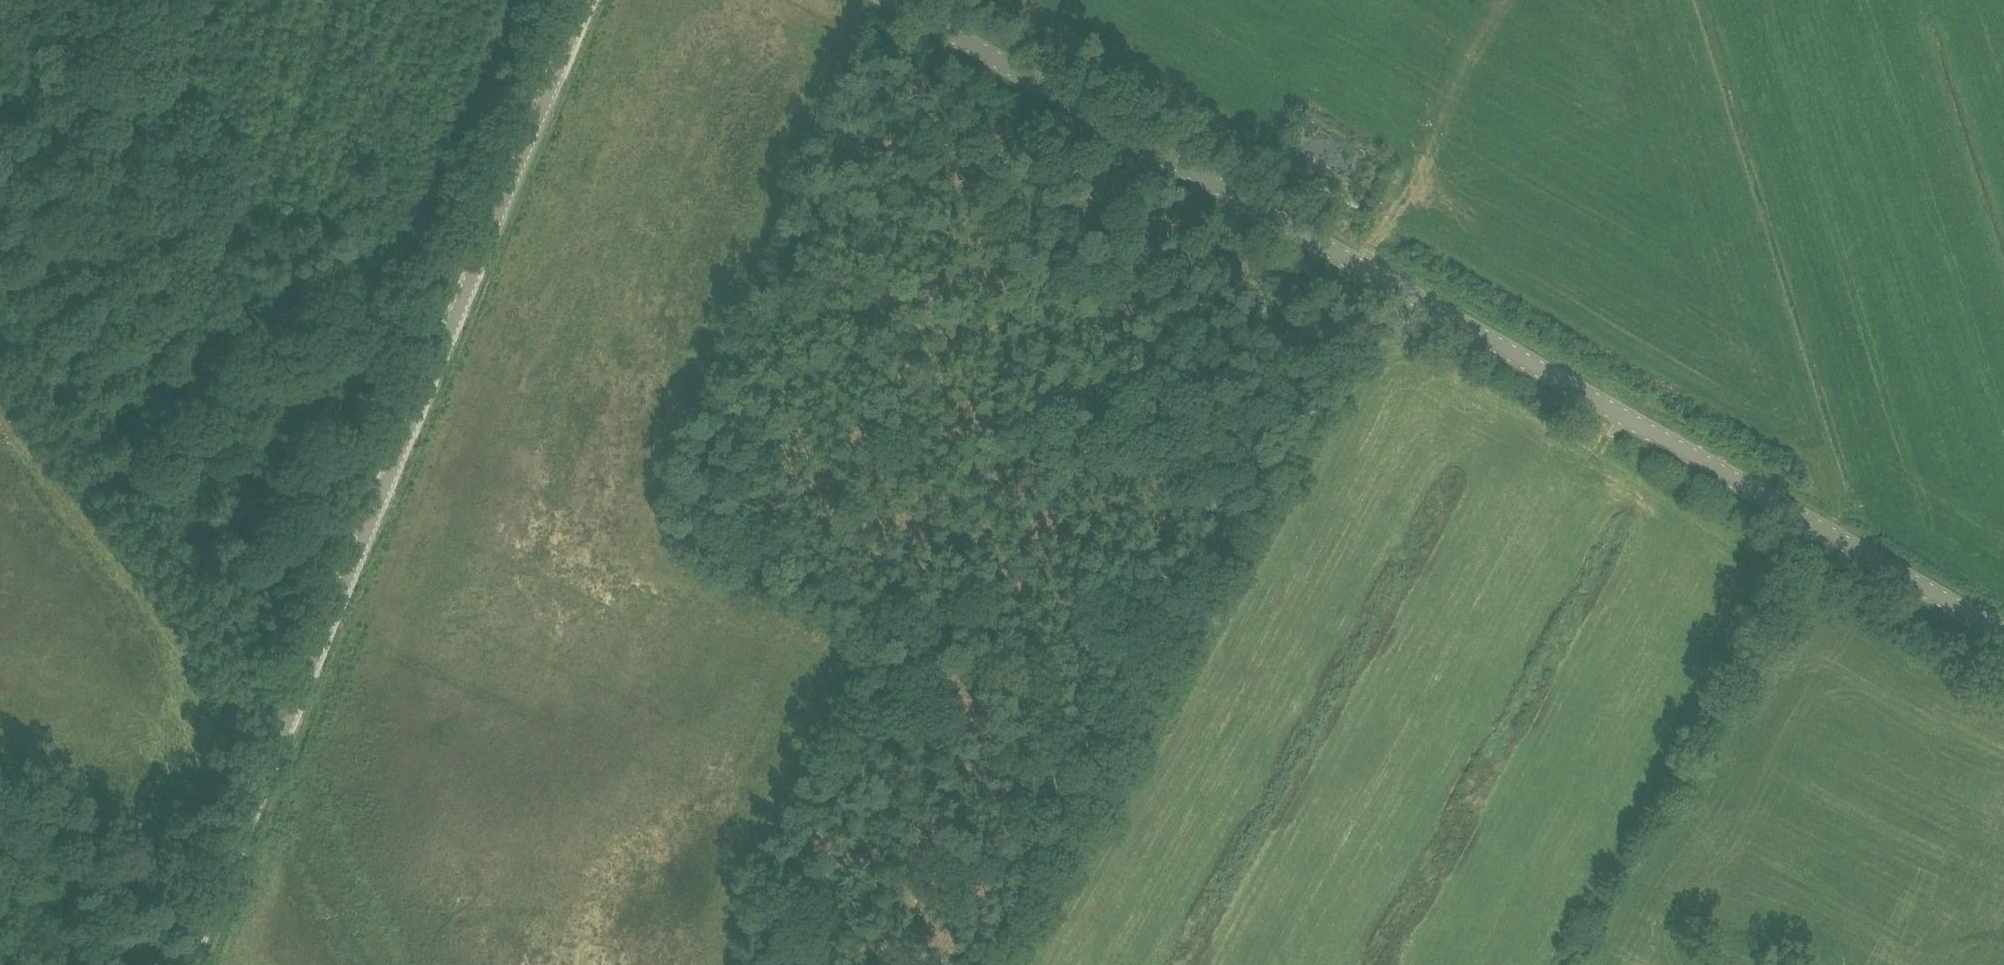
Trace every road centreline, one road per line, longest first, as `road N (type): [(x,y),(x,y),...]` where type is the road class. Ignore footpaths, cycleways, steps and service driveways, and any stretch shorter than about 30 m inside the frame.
road 1 (tertiary): [(2003,634),(895,0)]
road 2 (unclassified): [(182,964),(582,0)]

